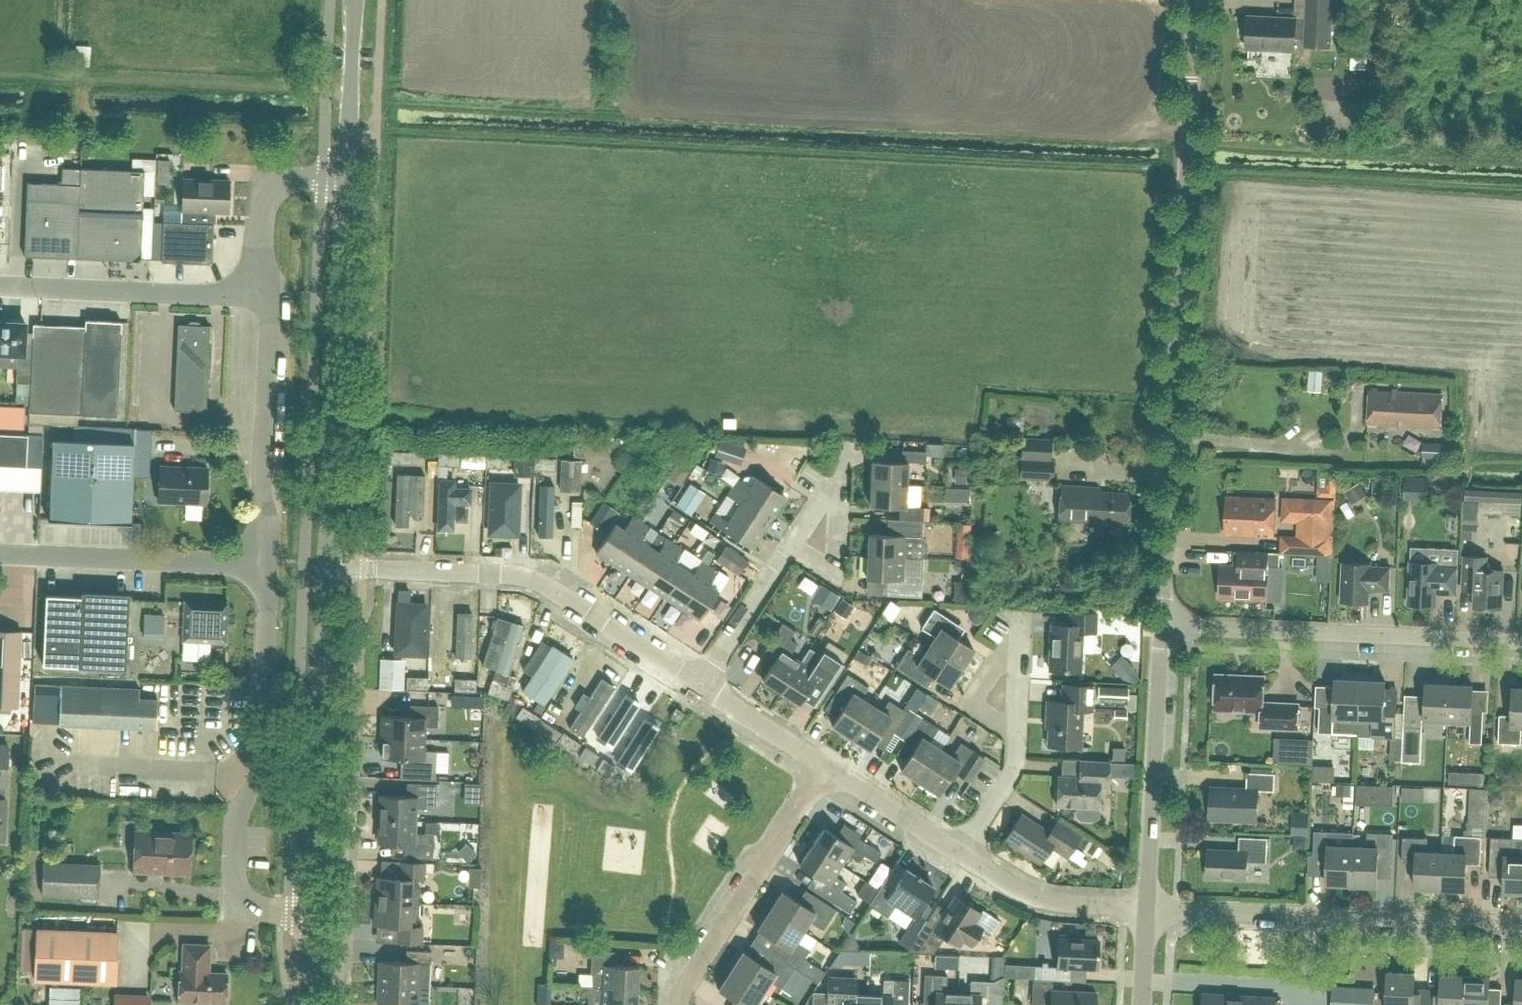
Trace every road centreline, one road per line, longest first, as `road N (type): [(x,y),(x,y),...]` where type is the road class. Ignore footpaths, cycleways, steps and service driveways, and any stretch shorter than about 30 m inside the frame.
road 1 (unclassified): [(1164,625),(1197,0)]
road 2 (unclassified): [(313,913),(232,909),(236,814),(261,760),(269,563)]
road 3 (residential): [(702,684),(533,581),(333,568)]
road 4 (tertiary): [(333,568),(346,178)]
road 5 (residential): [(1521,924),(1147,908)]
road 6 (residential): [(1521,640),(1164,625)]
road 7 (tertiary): [(313,913),(333,568)]
road 8 (unclassified): [(1147,908),(1164,625)]
road 9 (residential): [(680,1004),(680,992),(827,766)]
road 10 (unclassified): [(269,563),(262,482),(270,320),(257,292)]
road 11 (unclassified): [(269,563),(0,552)]
road 12 (unclassified): [(0,285),(257,292)]
road 13 (residential): [(1147,908),(1017,894),(960,855)]
road 14 (unclassified): [(257,292),(273,181),(346,178)]
road 15 (tertiary): [(346,178),(354,0)]
road 16 (residential): [(702,684),(789,547)]
road 17 (residential): [(960,855),(827,766)]
road 18 (residential): [(1015,740),(966,706),(1020,632)]
road 19 (residential): [(827,766),(702,684)]
road 20 (residential): [(837,483),(836,553),(828,572),(789,547)]
road 21 (residential): [(960,855),(1016,762),(1015,740)]

